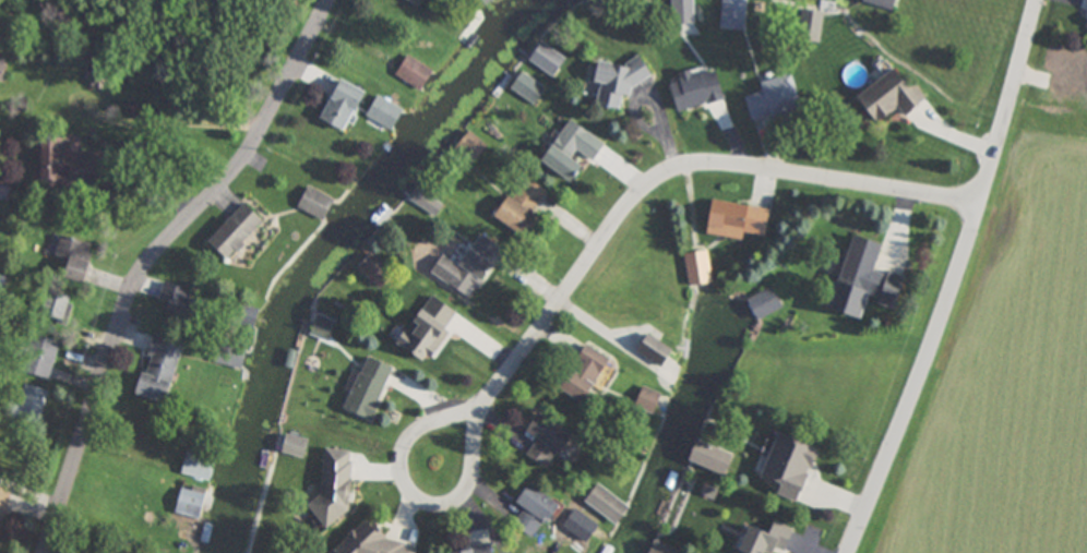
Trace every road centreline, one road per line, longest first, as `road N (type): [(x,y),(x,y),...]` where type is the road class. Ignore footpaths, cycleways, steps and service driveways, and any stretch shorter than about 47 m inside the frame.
road 1 (residential): [(977,201),(720,161),(679,166),(643,183),(478,411),(411,430),(398,450),(403,482),(423,506),(443,504),(464,488),(478,411)]
road 2 (residential): [(338,0),(251,165),(167,248),(133,296),(49,552)]
road 3 (residential): [(843,552),(977,201),(1042,0)]

